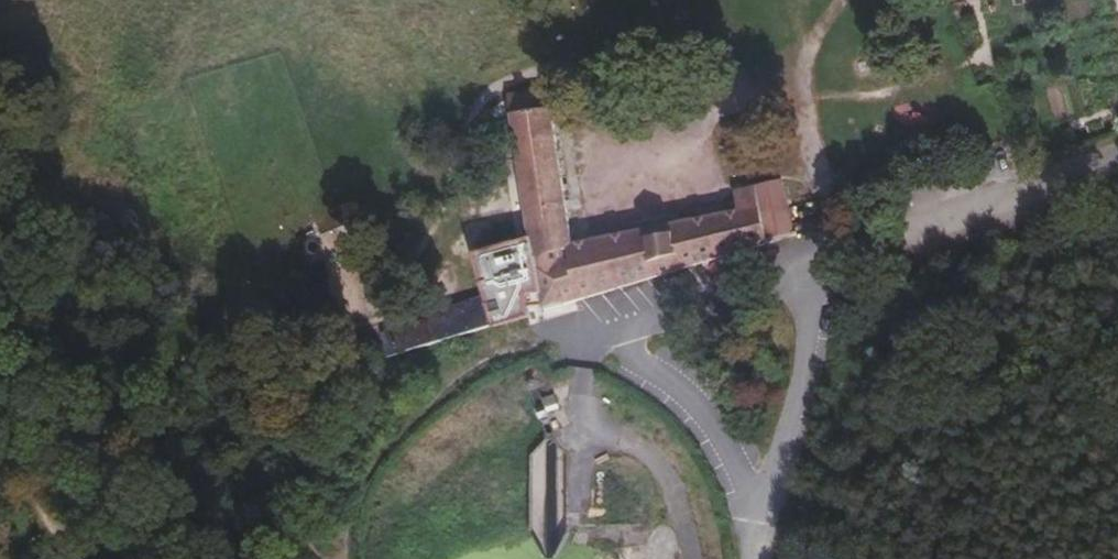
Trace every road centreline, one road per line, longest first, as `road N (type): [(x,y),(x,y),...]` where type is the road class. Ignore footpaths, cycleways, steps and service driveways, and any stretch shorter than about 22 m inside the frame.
road 1 (track): [(560,333),(474,342),(384,376),(285,419),(254,465),(191,470),(130,499)]
road 2 (track): [(602,171),(703,147),(735,92),(795,56),(809,95),(812,268)]
road 3 (unclassified): [(591,334),(560,333),(519,347),(409,419),(373,457),(354,496),(343,558)]
road 4 (unclassified): [(812,268),(1117,162)]
road 5 (unclassified): [(760,519),(727,444),(675,385),(591,334)]
road 6 (unclassified): [(760,519),(804,372),(812,268)]
road 7 (unclassified): [(591,334),(812,268)]
road 8 (track): [(328,558),(290,493),(254,465)]

